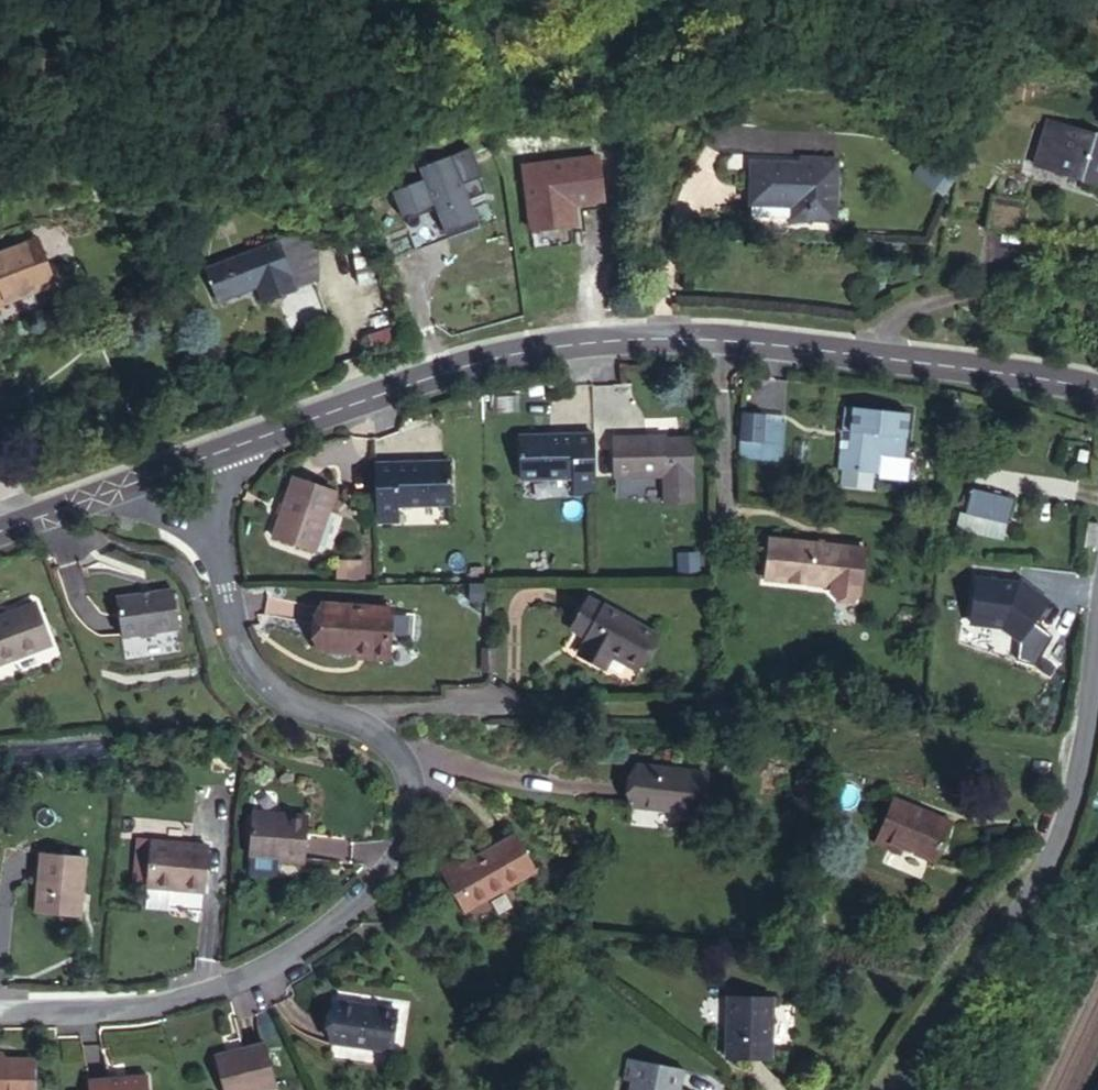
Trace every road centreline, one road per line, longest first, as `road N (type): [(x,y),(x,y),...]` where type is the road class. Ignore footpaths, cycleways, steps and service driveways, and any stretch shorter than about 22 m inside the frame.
road 1 (tertiary): [(169,462),(402,381),(498,352),(573,341),(659,337),(827,349),(1097,386)]
road 2 (residential): [(0,1008),(163,1000),(280,963),(343,918),(414,829),(414,789),(403,766),(363,730),(271,690),(244,656),(169,462)]
road 3 (residential): [(888,1089),(1054,842),(1081,749),(1097,586)]
road 4 (tertiary): [(0,523),(169,462)]

